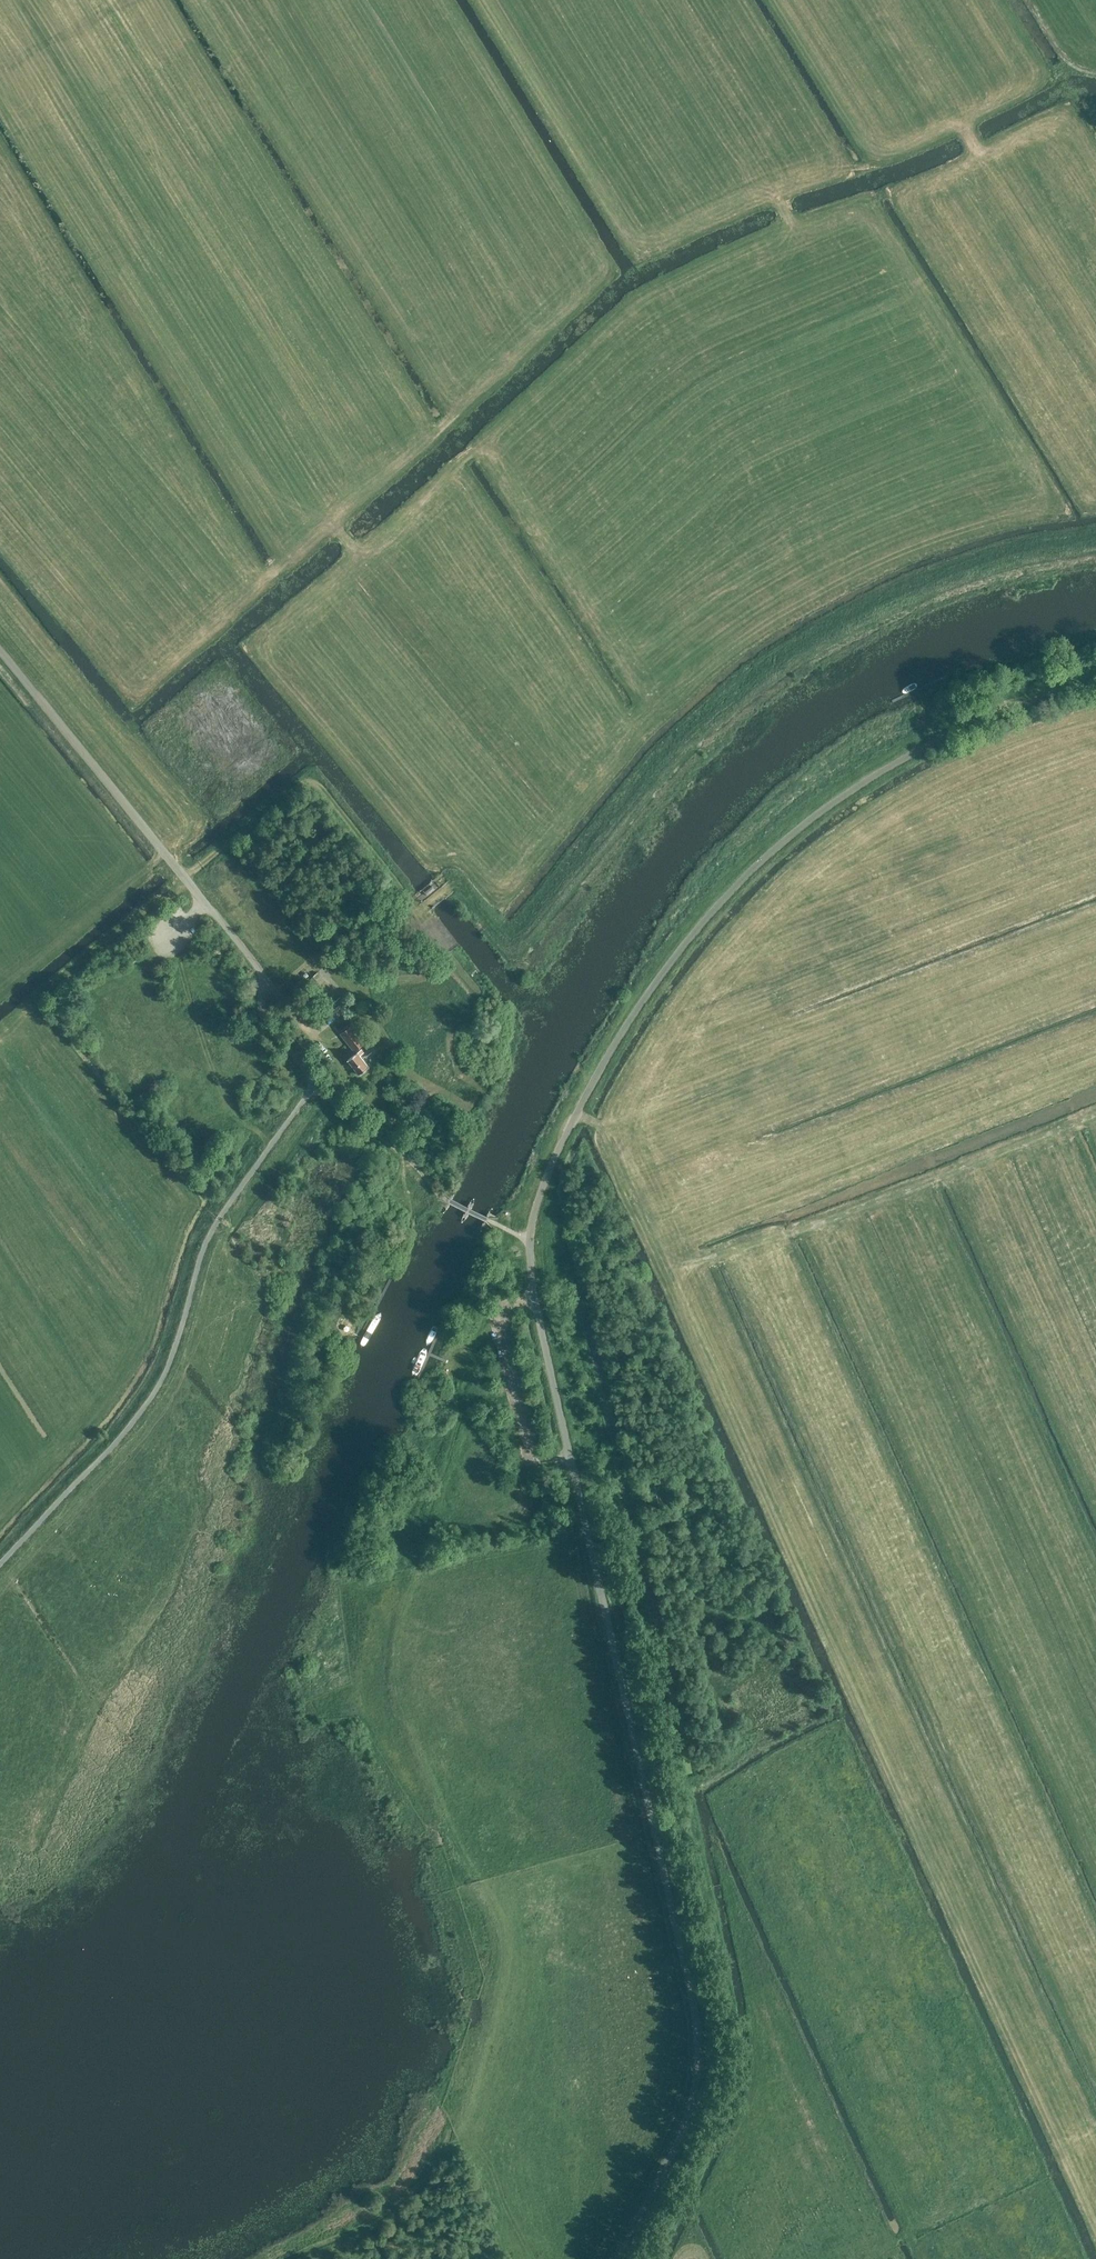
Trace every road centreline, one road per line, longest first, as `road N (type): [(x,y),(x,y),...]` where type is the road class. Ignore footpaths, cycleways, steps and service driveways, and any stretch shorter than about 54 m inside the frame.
road 1 (unclassified): [(615,2258),(690,2112),(697,2034),(536,1305),(529,1259),(535,1207),(625,1027),(691,937),(767,857),(862,784),(941,740),(1095,683)]
road 2 (unclassified): [(0,651),(264,978)]
road 3 (track): [(184,878),(307,779),(409,901)]

